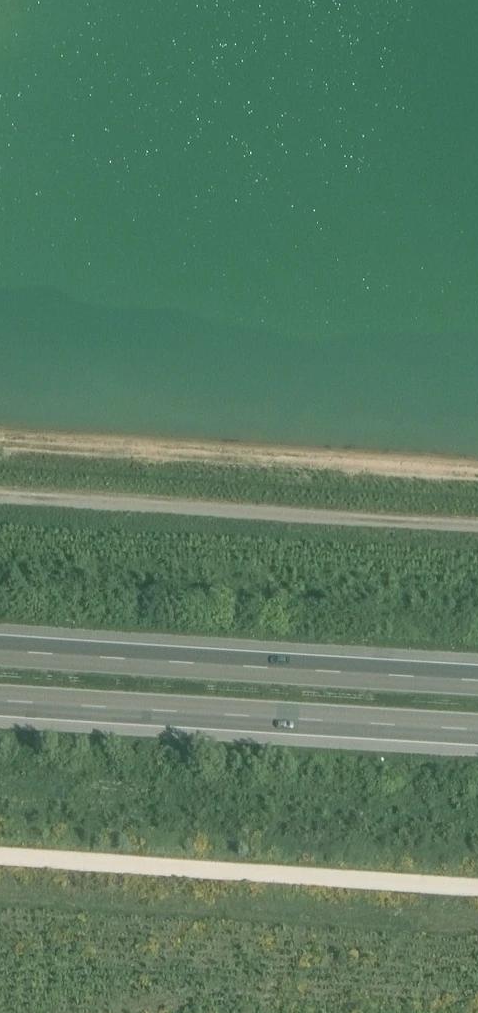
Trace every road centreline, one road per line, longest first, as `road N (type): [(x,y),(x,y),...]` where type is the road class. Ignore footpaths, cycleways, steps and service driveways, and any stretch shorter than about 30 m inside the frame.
road 1 (track): [(0,854),(477,889)]
road 2 (motorway): [(477,682),(0,649)]
road 3 (motorway): [(0,700),(477,733)]
road 4 (track): [(477,525),(0,496)]

